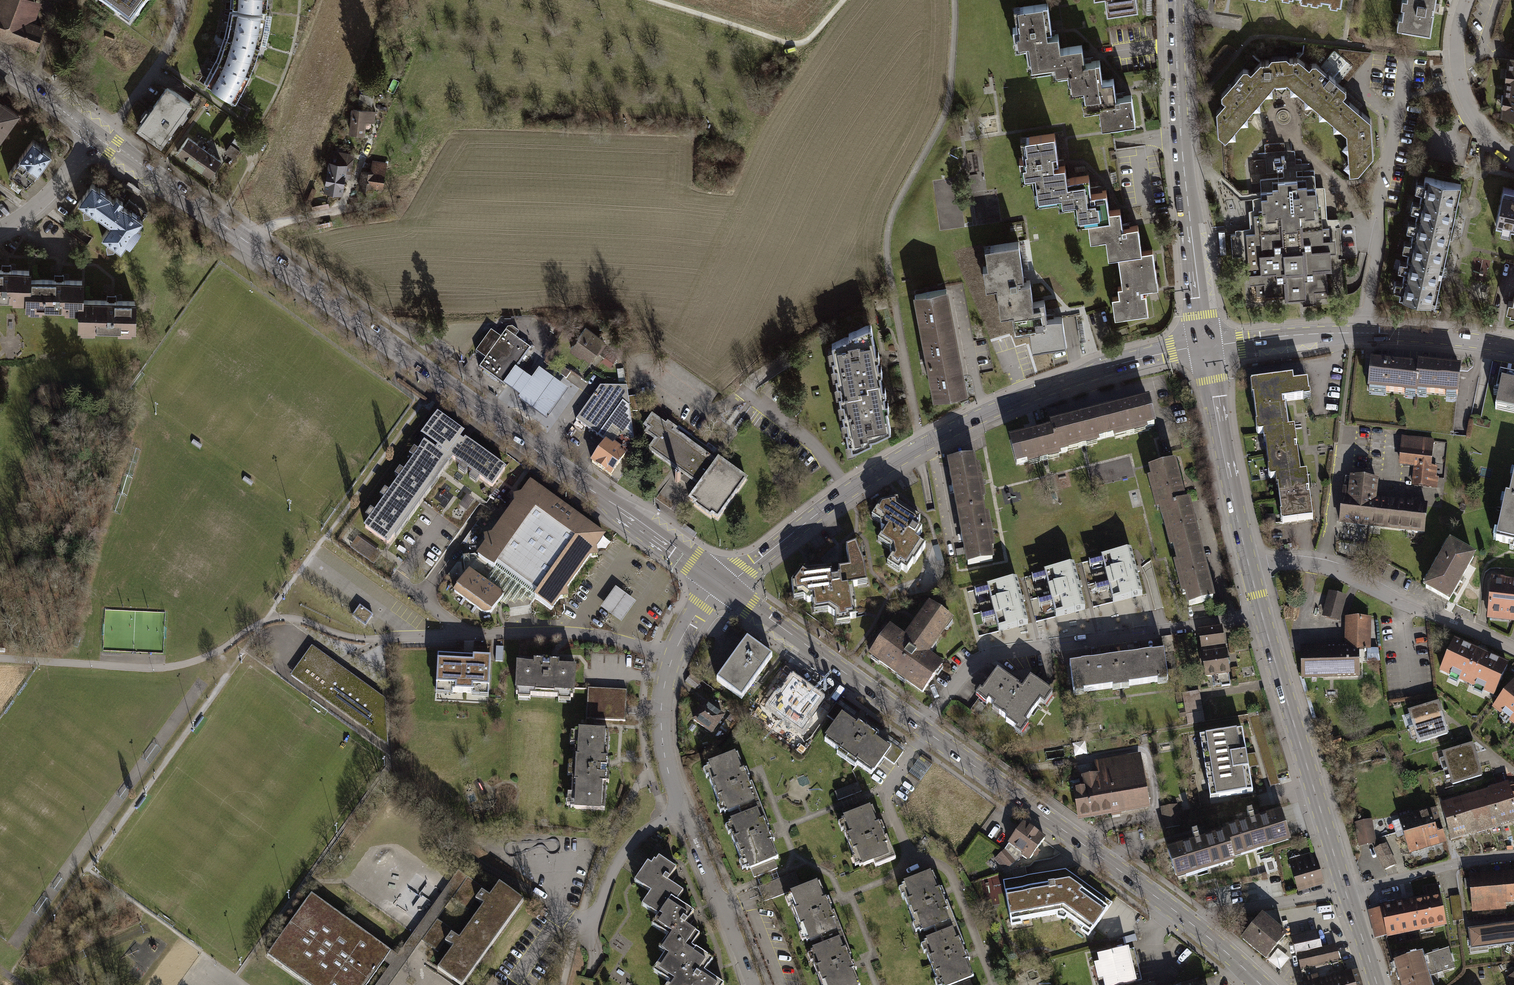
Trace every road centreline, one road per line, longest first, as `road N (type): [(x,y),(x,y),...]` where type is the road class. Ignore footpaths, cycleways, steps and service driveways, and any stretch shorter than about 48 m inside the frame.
road 1 (primary): [(104,141),(721,583)]
road 2 (tertiary): [(721,583),(920,449),(984,416),(1109,368),(1207,345)]
road 3 (track): [(920,449),(886,254),(898,202),(950,93),(954,0)]
road 4 (residential): [(924,730),(967,669),(995,654),(1264,618)]
road 5 (secondary): [(1176,0),(1181,139),(1207,345)]
road 6 (primary): [(924,730),(1194,926)]
road 7 (tertiary): [(1207,345),(1364,333),(1513,349)]
road 8 (secondary): [(1264,618),(1346,895)]
road 9 (residential): [(1251,570),(1325,566),(1513,651)]
road 10 (primary): [(721,583),(924,730)]
road 11 (residential): [(721,583),(671,657),(662,695),(661,743),(681,810)]
road 12 (secondary): [(1207,345),(1251,570)]
road 13 (track): [(649,0),(800,45),(845,0)]
road 14 (residential): [(681,810),(753,984)]
road 15 (residential): [(1513,155),(1474,115),(1461,84),(1456,43),(1465,0)]
road 16 (residential): [(1346,895),(1513,856)]
road 17 (residential): [(180,0),(170,48),(104,141)]
road 18 (residential): [(580,922),(591,923),(612,873),(640,837),(681,810)]
road 19 (residential): [(1194,926),(1207,916),(1346,895)]
road 20 (residential): [(0,236),(35,213),(97,136)]
road 21 (primary): [(0,65),(97,136)]

